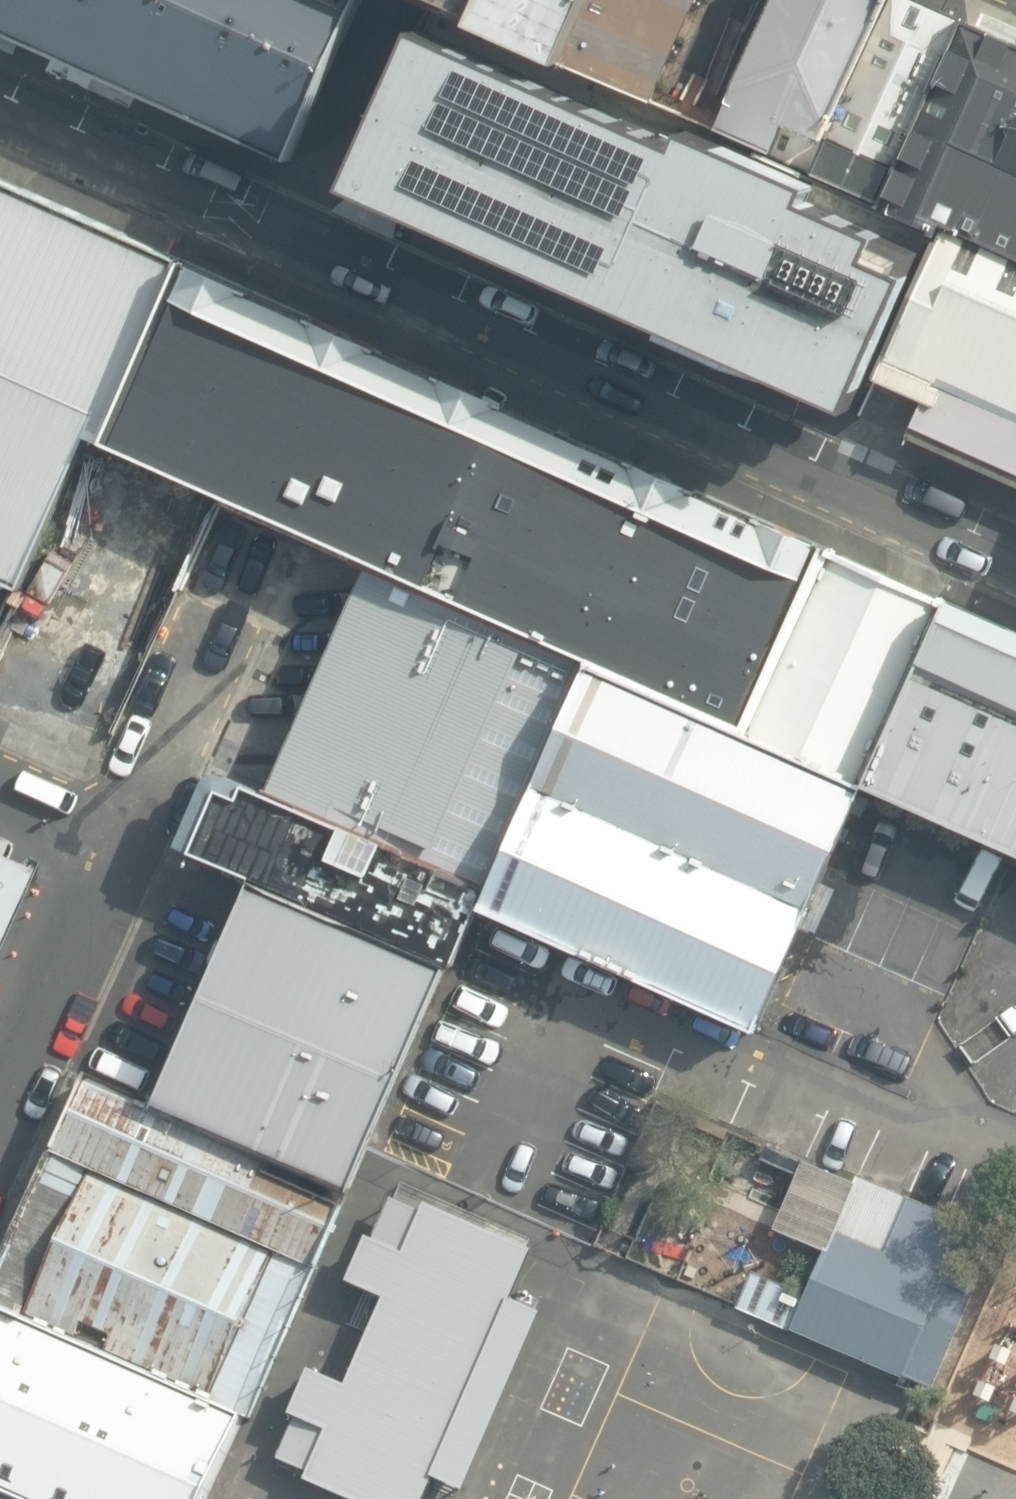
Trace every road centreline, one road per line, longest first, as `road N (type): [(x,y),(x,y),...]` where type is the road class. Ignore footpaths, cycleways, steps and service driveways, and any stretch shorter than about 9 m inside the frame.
road 1 (unclassified): [(1015,563),(0,107)]
road 2 (unclassified): [(79,862),(121,830),(203,654)]
road 3 (unclassified): [(79,862),(82,899),(0,1088)]

